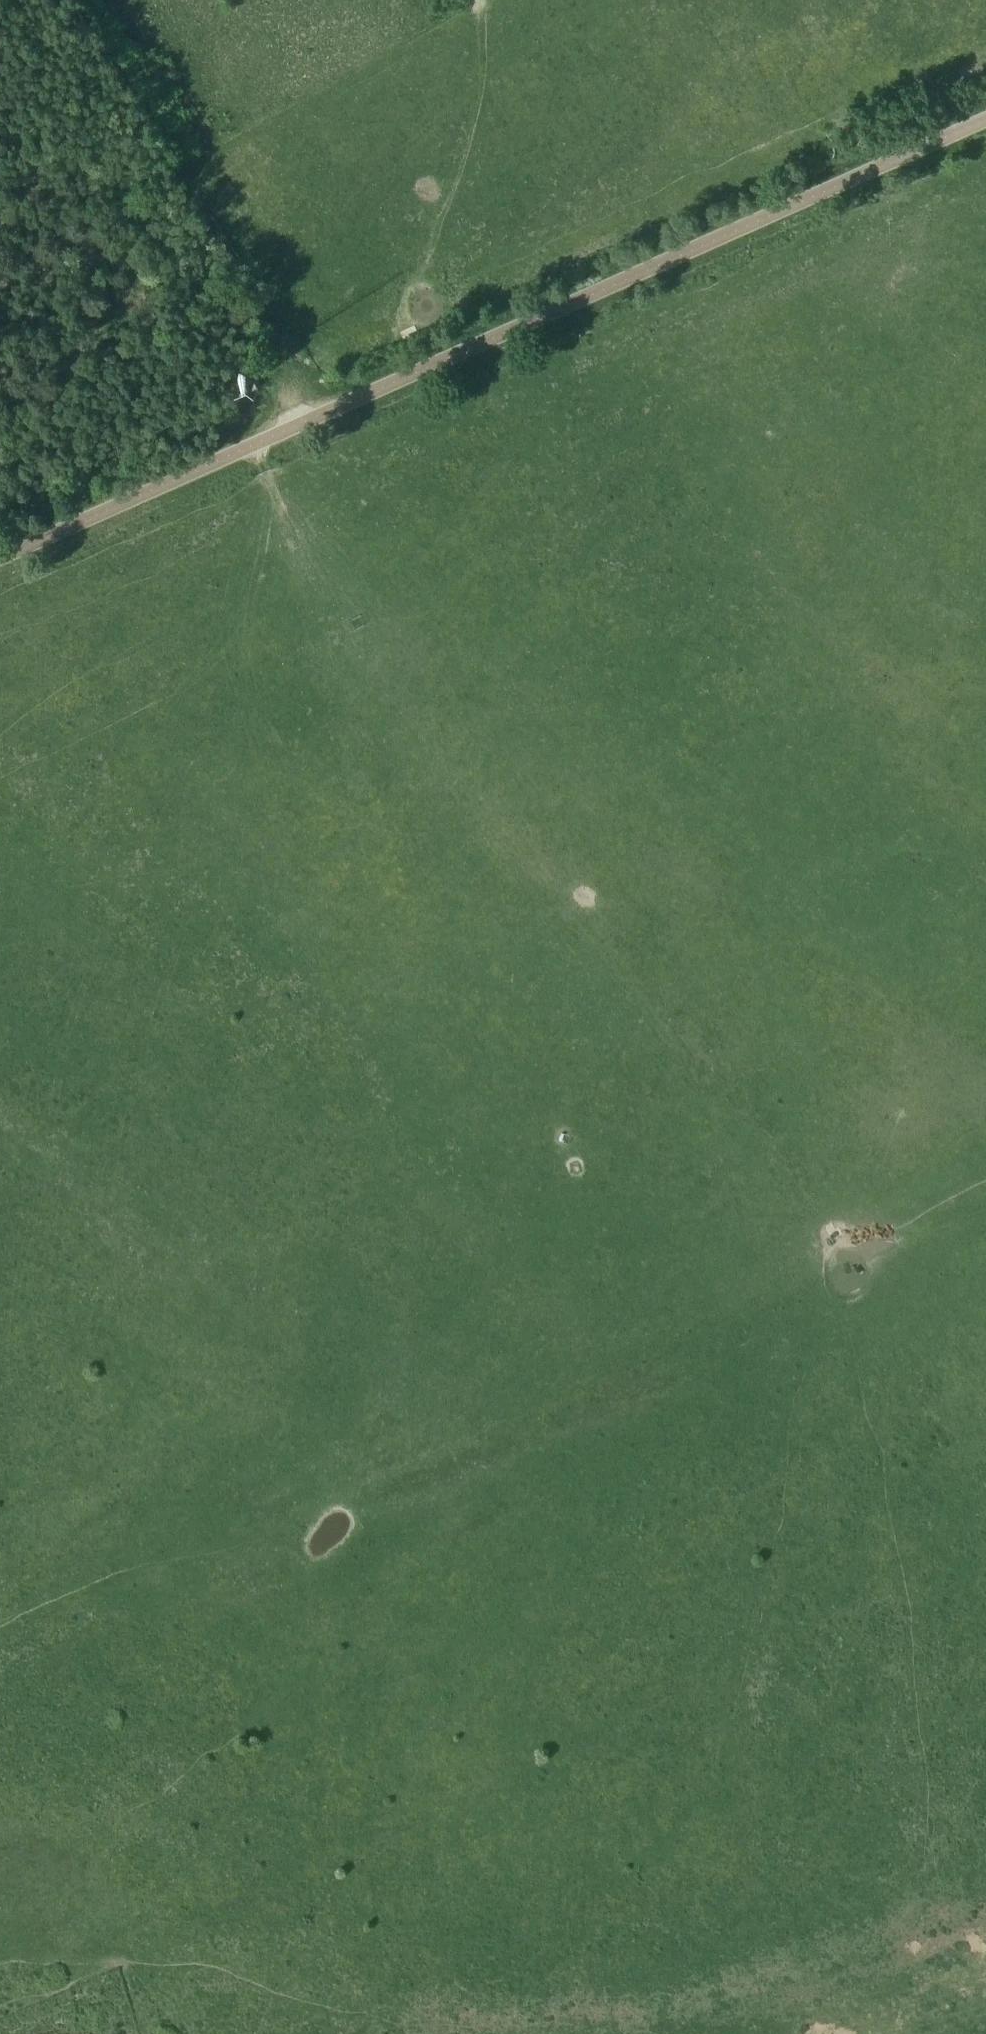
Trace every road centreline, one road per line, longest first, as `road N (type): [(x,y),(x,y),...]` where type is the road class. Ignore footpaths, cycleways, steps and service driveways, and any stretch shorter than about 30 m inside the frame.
road 1 (unclassified): [(0,558),(985,120)]

